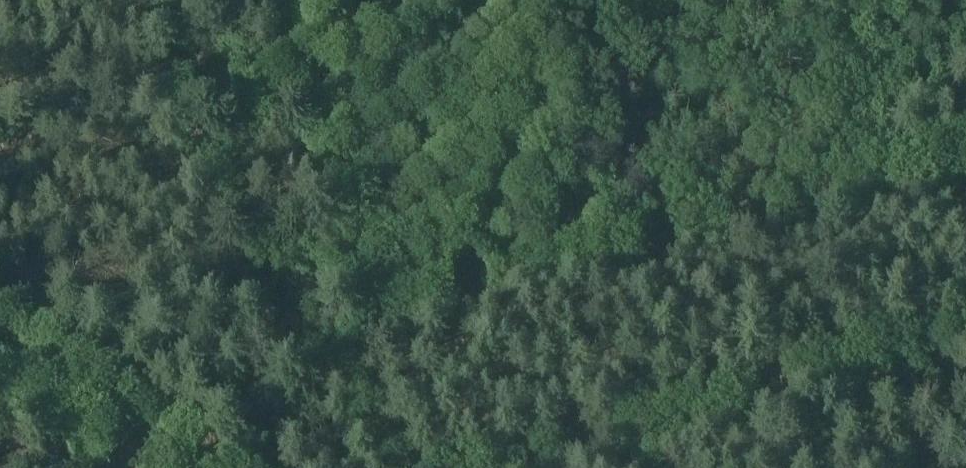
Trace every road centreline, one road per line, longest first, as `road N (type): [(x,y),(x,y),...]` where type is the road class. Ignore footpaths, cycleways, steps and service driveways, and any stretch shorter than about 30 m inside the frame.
road 1 (track): [(491,0),(231,74),(51,88),(0,105)]
road 2 (track): [(176,467),(0,338)]

